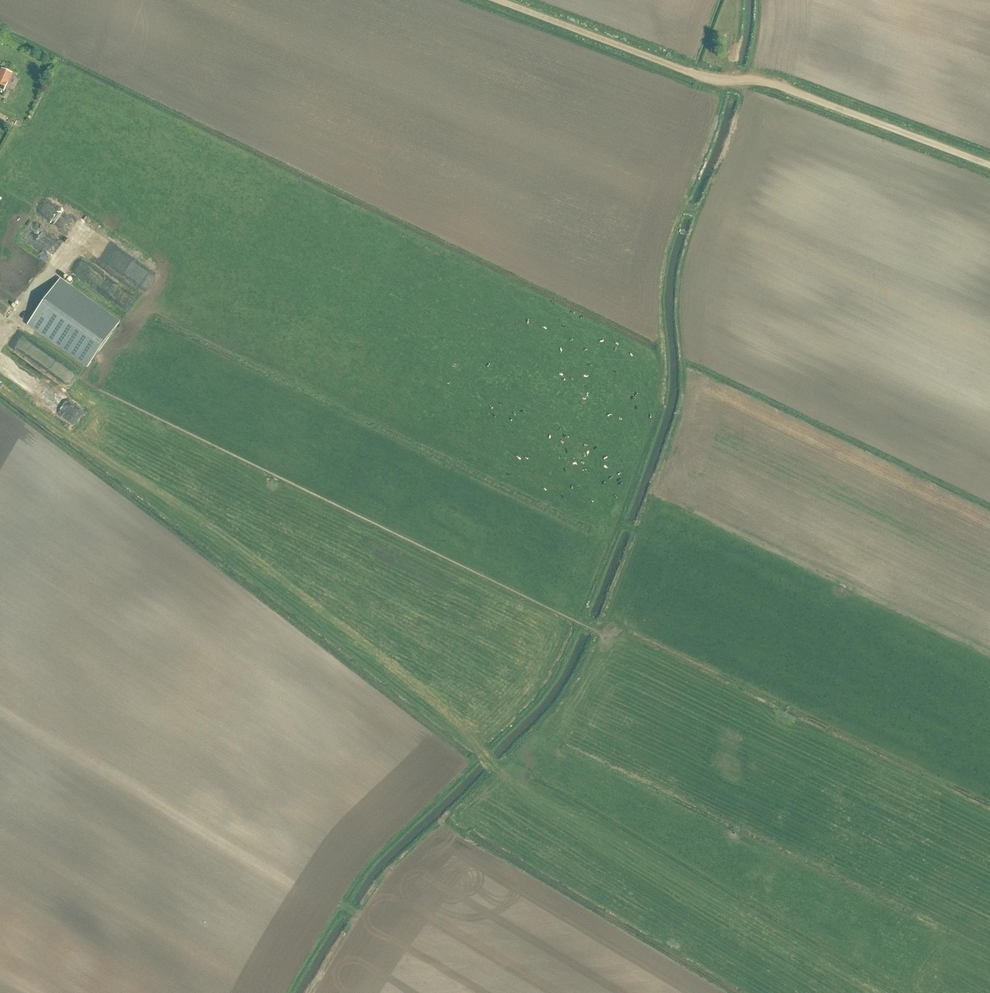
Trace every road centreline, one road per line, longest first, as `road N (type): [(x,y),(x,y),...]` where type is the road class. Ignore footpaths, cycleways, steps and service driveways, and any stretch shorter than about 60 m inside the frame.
road 1 (unclassified): [(496,0),(703,77),(763,81),(989,166)]

